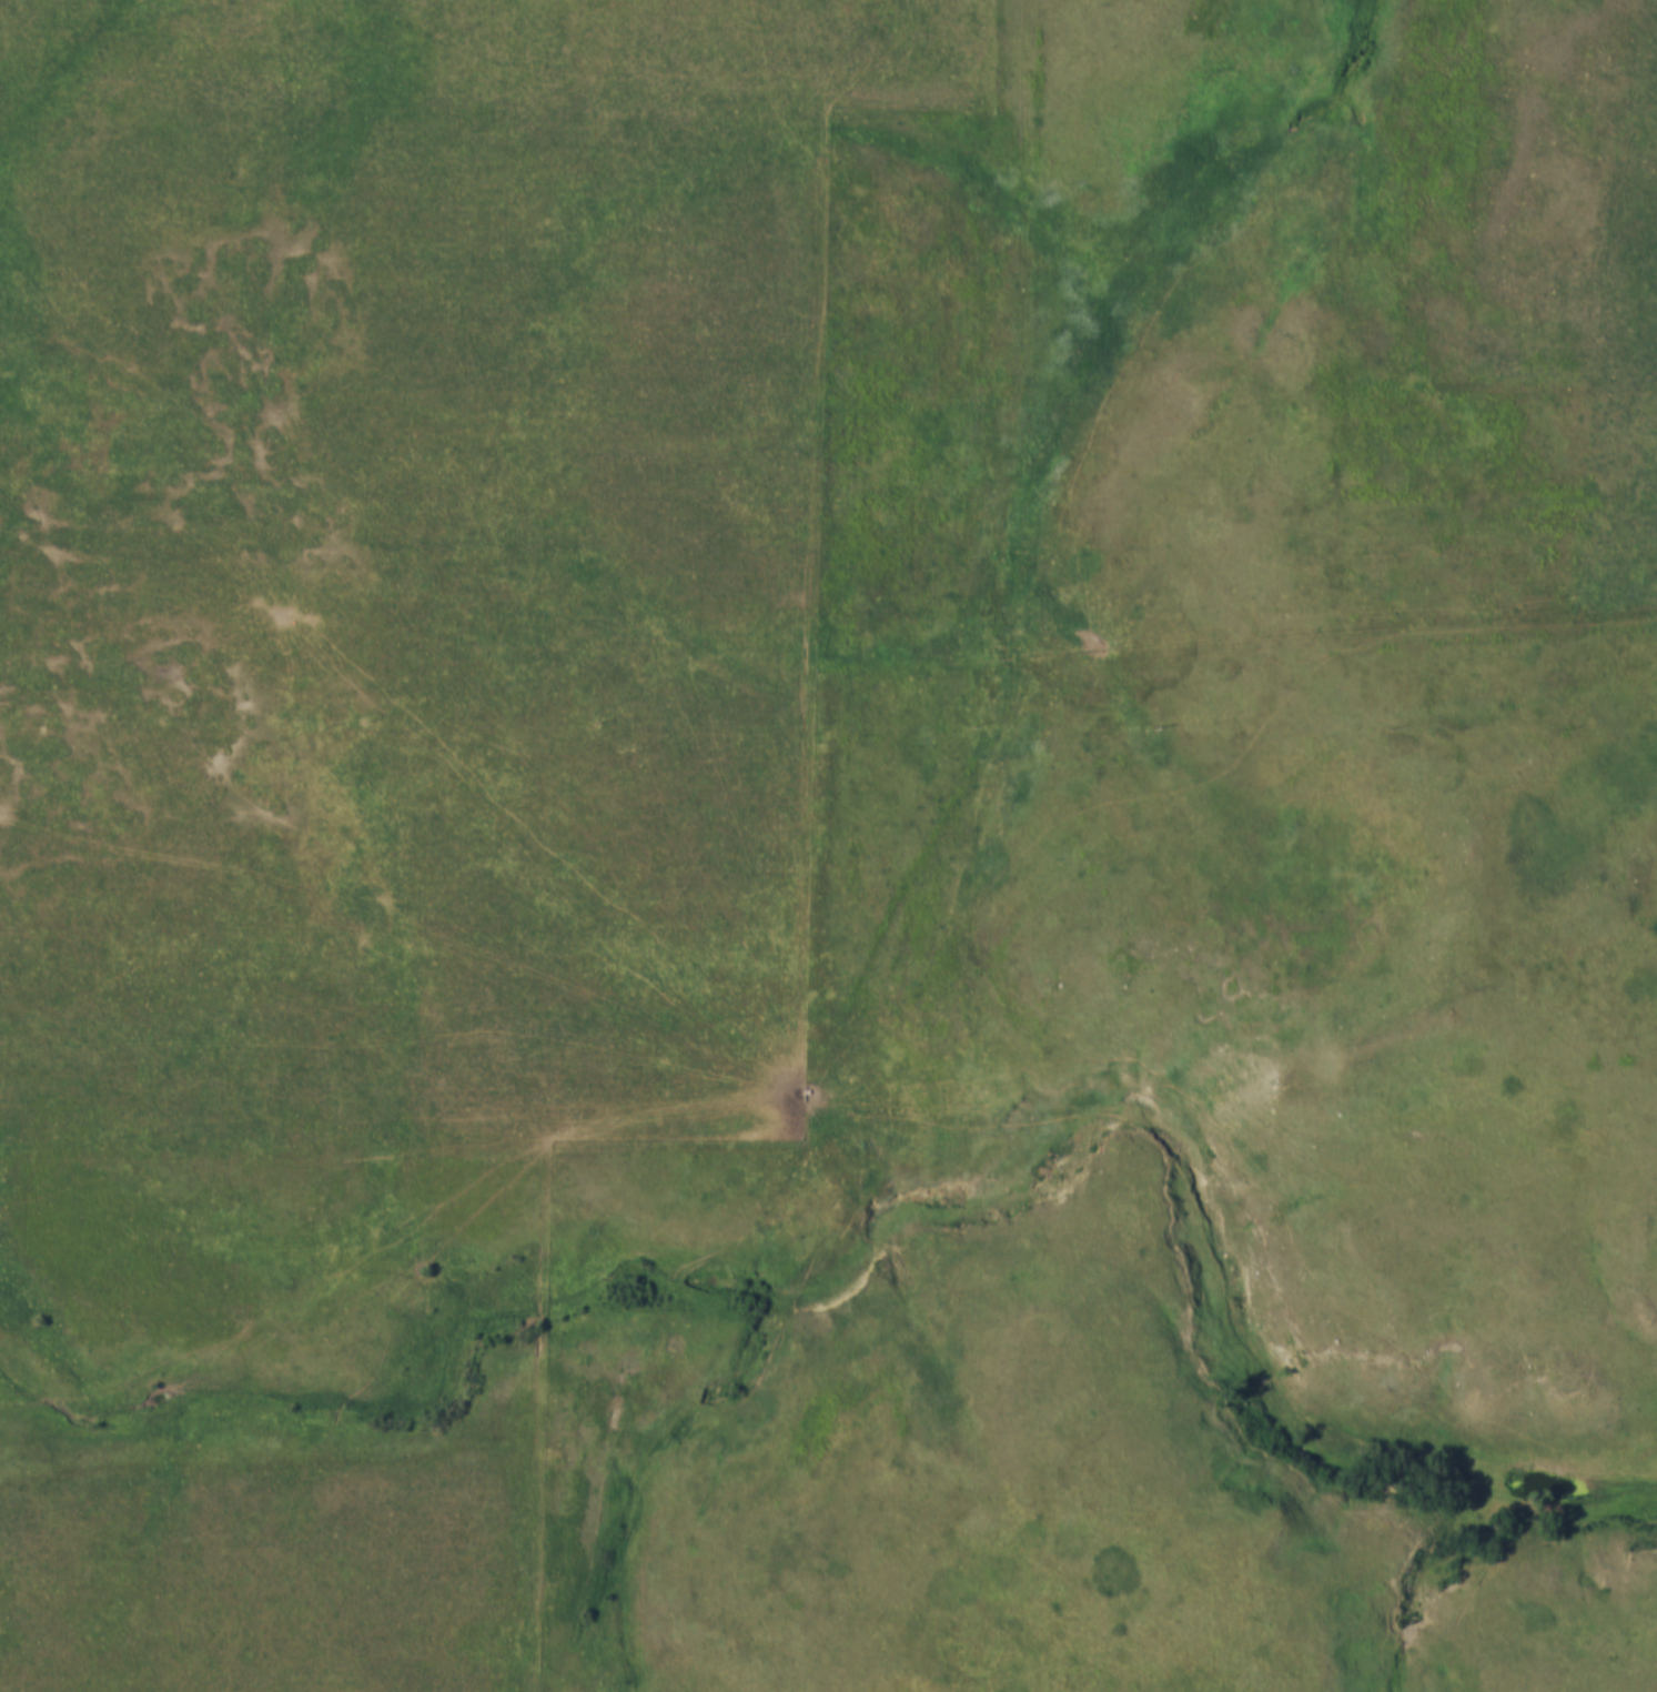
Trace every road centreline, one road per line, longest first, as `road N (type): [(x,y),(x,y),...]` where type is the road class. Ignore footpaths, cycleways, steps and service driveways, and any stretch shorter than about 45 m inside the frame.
road 1 (track): [(1281,0),(1257,56),(1191,139),(1001,177),(958,963),(960,1106),(559,1217)]

